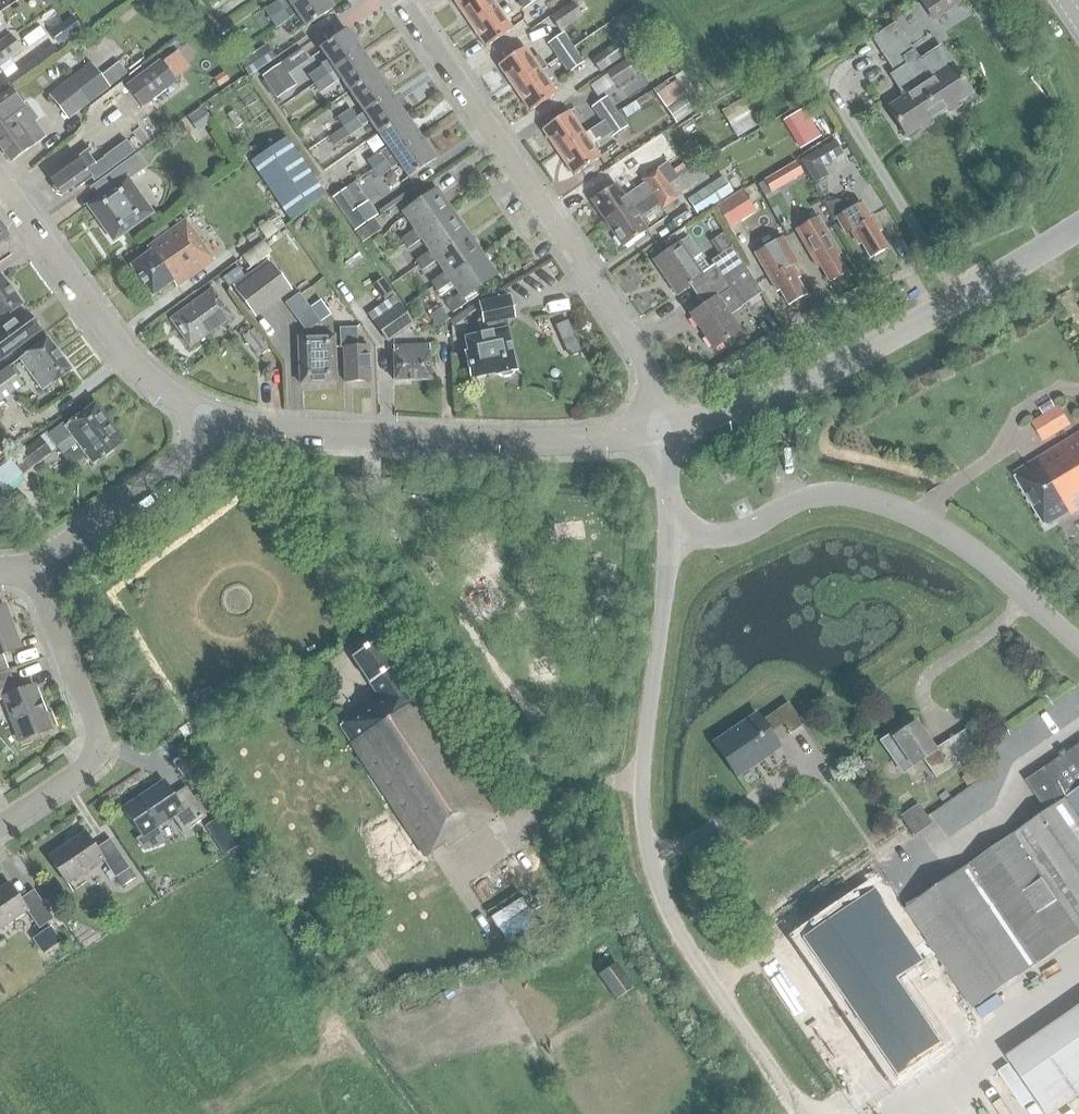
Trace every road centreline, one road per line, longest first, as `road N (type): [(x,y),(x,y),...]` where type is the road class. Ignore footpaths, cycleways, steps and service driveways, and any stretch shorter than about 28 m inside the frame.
road 1 (unclassified): [(802,1113),(677,933),(642,833),(668,534)]
road 2 (residential): [(657,432),(638,350),(400,0)]
road 3 (residential): [(657,432),(784,391),(1078,228)]
road 4 (unclassified): [(1078,642),(982,558),(881,501),(833,494),(794,502),(731,533),(668,534)]
road 5 (residential): [(657,432),(532,445),(435,443),(424,434),(273,431),(205,414)]
road 6 (residential): [(0,826),(82,769),(94,749),(38,567)]
road 7 (residential): [(205,414),(121,352),(0,185)]
road 8 (residential): [(38,567),(186,464),(205,414)]

